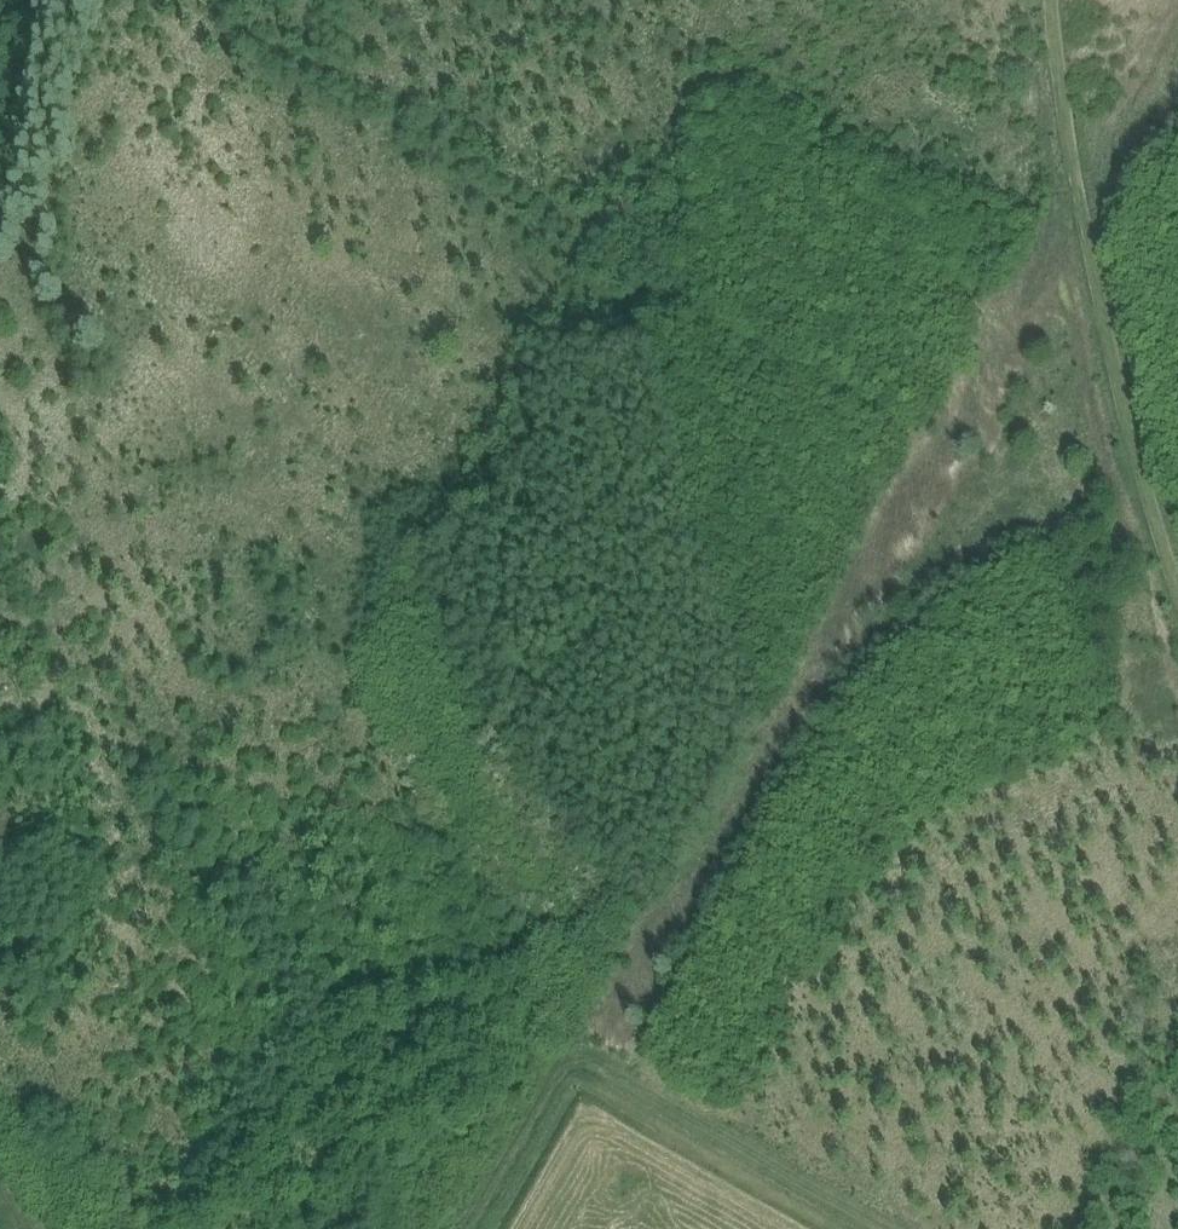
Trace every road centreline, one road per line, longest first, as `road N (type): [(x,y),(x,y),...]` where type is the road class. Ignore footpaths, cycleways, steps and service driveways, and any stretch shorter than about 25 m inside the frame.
road 1 (track): [(1177,590),(1125,418),(1075,191),(1051,0)]
road 2 (track): [(465,1228),(544,1087),(575,1059),(884,1228)]

